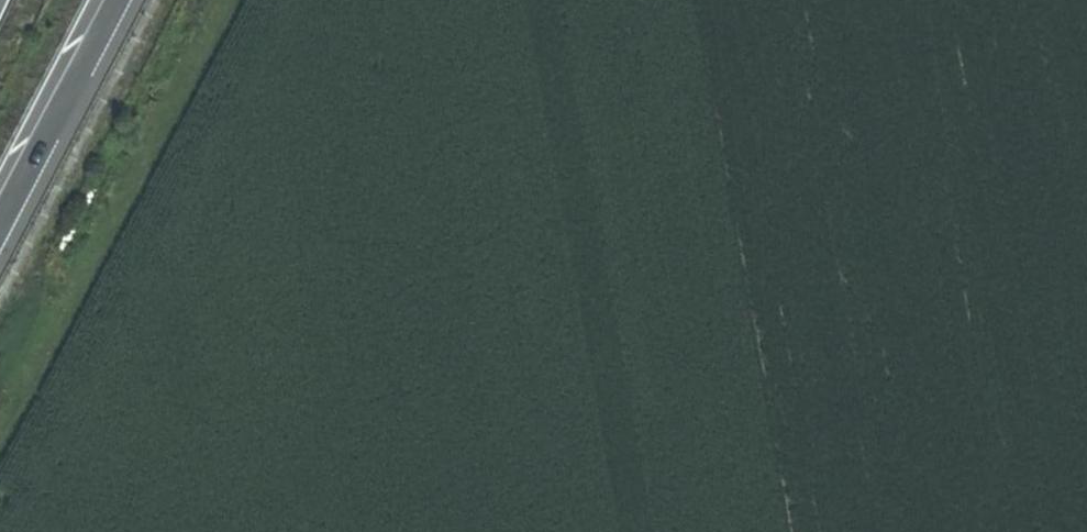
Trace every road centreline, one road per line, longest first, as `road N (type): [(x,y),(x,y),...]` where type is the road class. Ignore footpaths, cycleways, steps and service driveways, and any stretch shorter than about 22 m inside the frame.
road 1 (motorway): [(0,224),(119,0)]

